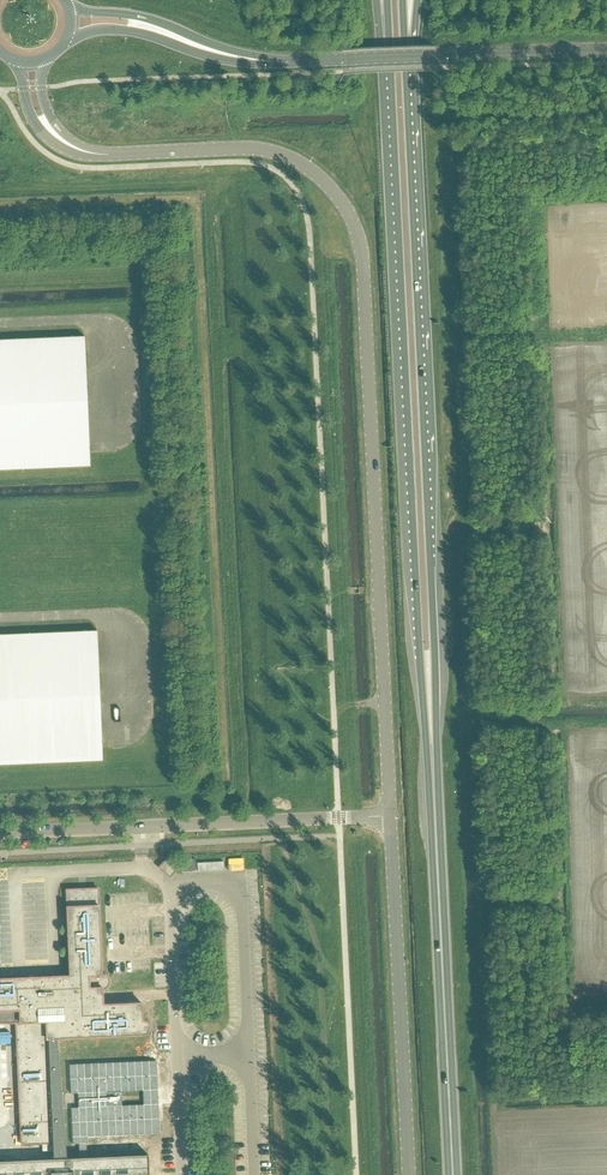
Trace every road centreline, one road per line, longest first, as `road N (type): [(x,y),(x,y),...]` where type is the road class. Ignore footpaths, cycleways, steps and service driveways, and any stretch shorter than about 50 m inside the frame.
road 1 (unclassified): [(391,815),(363,266),(345,206),(311,169),(272,152),(108,154),(75,147),(41,116),(30,60)]
road 2 (trunk): [(389,60),(435,818)]
road 3 (trunk): [(435,818),(405,60)]
road 4 (unclassified): [(0,832),(391,815)]
road 5 (unclassified): [(408,1174),(391,815)]
road 6 (trunk): [(453,1174),(435,818)]
road 7 (secondary): [(288,62),(223,51),(141,17),(68,8)]
road 8 (secondary): [(66,36),(123,29),(237,62),(288,62)]
road 9 (secondary): [(606,51),(430,56)]
road 10 (track): [(606,325),(475,330)]

